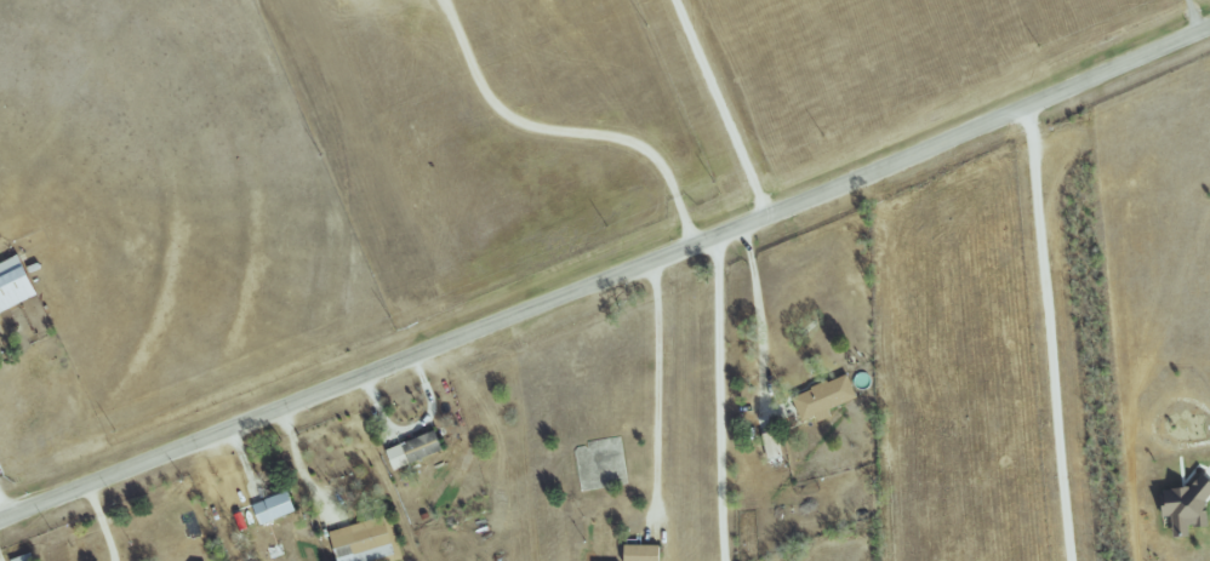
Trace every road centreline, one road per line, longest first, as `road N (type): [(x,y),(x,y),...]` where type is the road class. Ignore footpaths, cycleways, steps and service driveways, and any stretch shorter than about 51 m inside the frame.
road 1 (residential): [(0,521),(909,160),(1209,26)]

